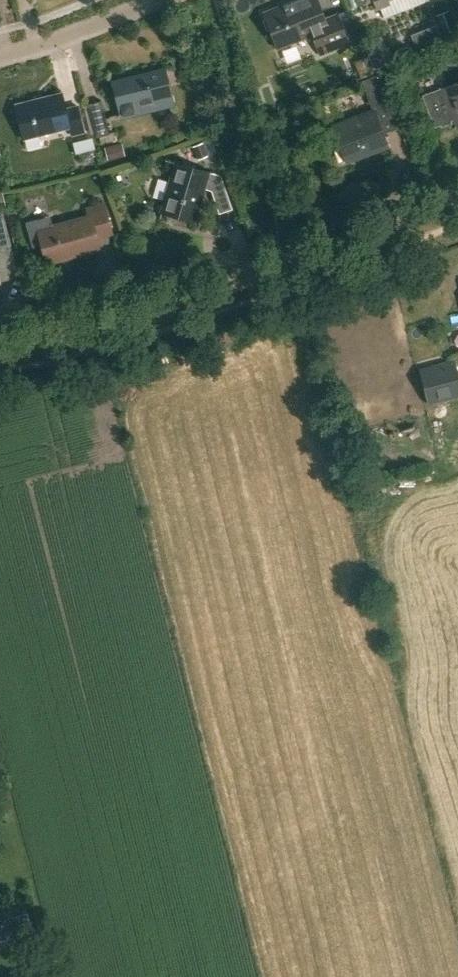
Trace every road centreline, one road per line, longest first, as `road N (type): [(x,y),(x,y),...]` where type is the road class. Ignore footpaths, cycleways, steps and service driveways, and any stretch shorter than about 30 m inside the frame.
road 1 (unclassified): [(0,347),(276,265),(457,197)]
road 2 (residential): [(0,56),(158,0)]

